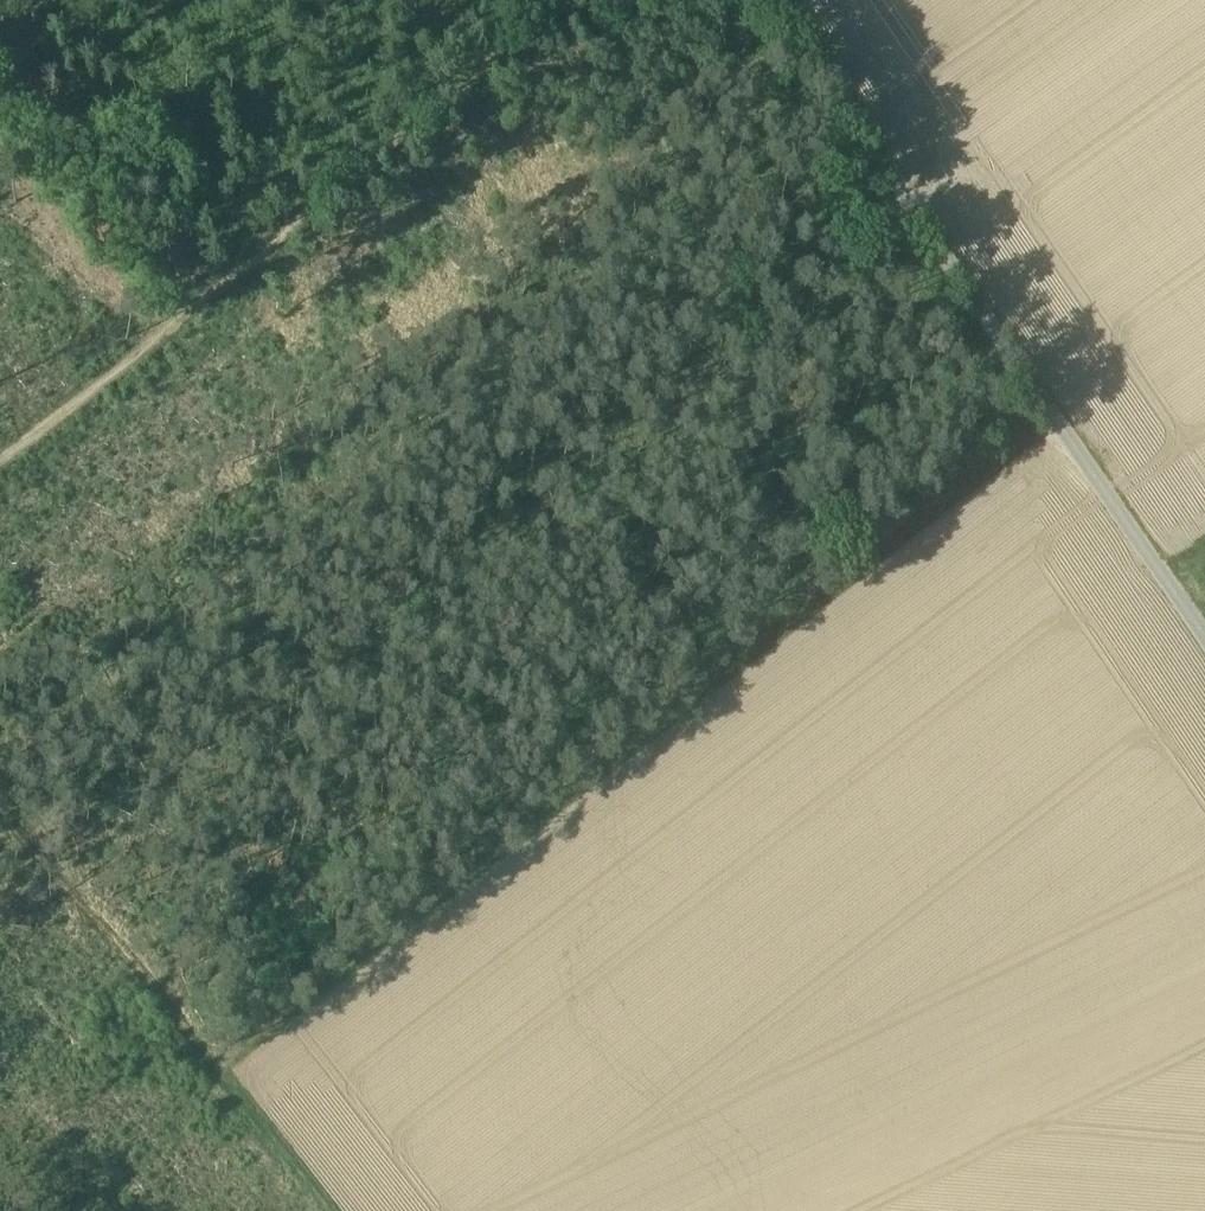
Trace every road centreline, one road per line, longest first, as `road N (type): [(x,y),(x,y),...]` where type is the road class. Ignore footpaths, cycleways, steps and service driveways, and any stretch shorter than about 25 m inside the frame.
road 1 (track): [(230,1078),(960,502),(1062,433)]
road 2 (unclassified): [(746,0),(1204,639)]
road 3 (track): [(566,0),(0,465)]
road 4 (track): [(326,1210),(0,770)]

